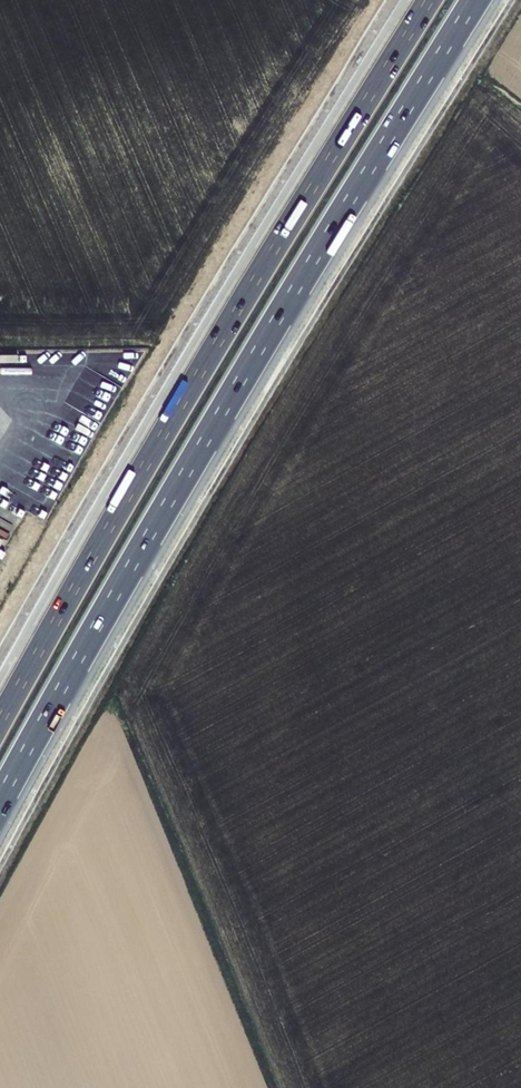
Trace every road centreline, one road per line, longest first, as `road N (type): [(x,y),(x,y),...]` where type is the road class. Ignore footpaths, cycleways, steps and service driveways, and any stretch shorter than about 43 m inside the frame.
road 1 (motorway): [(0,798),(371,159),(474,0)]
road 2 (motorway): [(427,0),(193,380),(0,718)]

